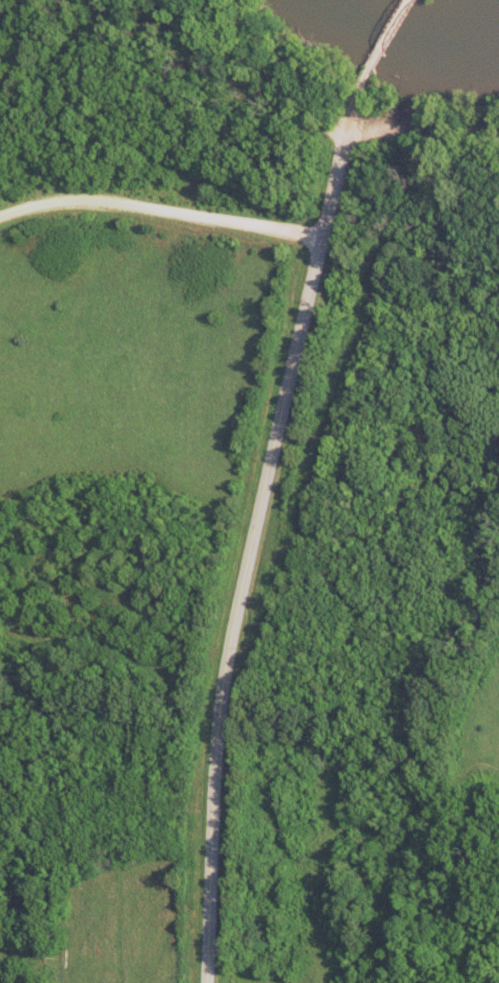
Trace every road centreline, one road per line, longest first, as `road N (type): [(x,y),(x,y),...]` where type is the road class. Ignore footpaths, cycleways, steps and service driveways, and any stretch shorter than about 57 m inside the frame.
road 1 (residential): [(205,982),(218,699),(340,154),(368,72)]
road 2 (residential): [(0,219),(87,205),(321,237)]
road 3 (residential): [(0,610),(25,640),(101,647),(195,711),(217,714)]

